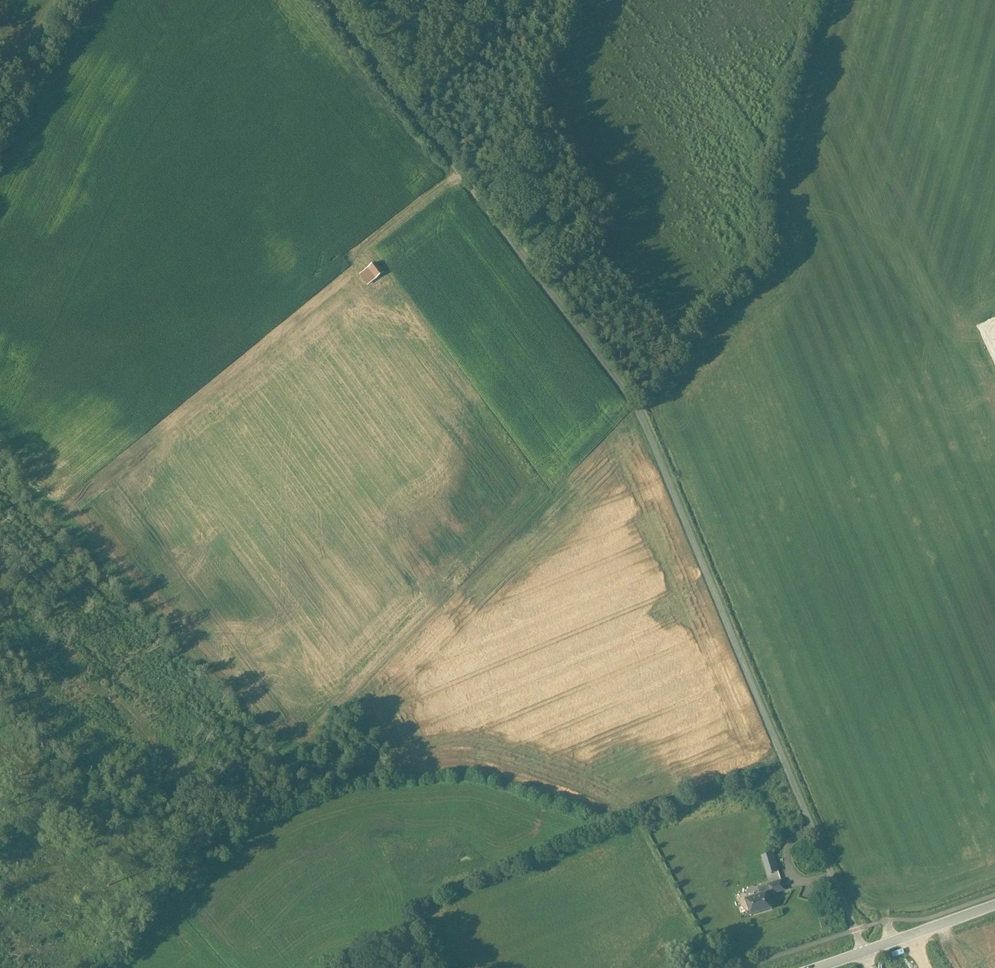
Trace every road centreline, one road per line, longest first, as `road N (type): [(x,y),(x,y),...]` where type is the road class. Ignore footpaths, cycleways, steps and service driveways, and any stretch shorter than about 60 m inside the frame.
road 1 (unclassified): [(326,0),(635,405),(864,952)]
road 2 (track): [(77,0),(0,135)]
road 3 (unclassified): [(864,952),(994,905)]

